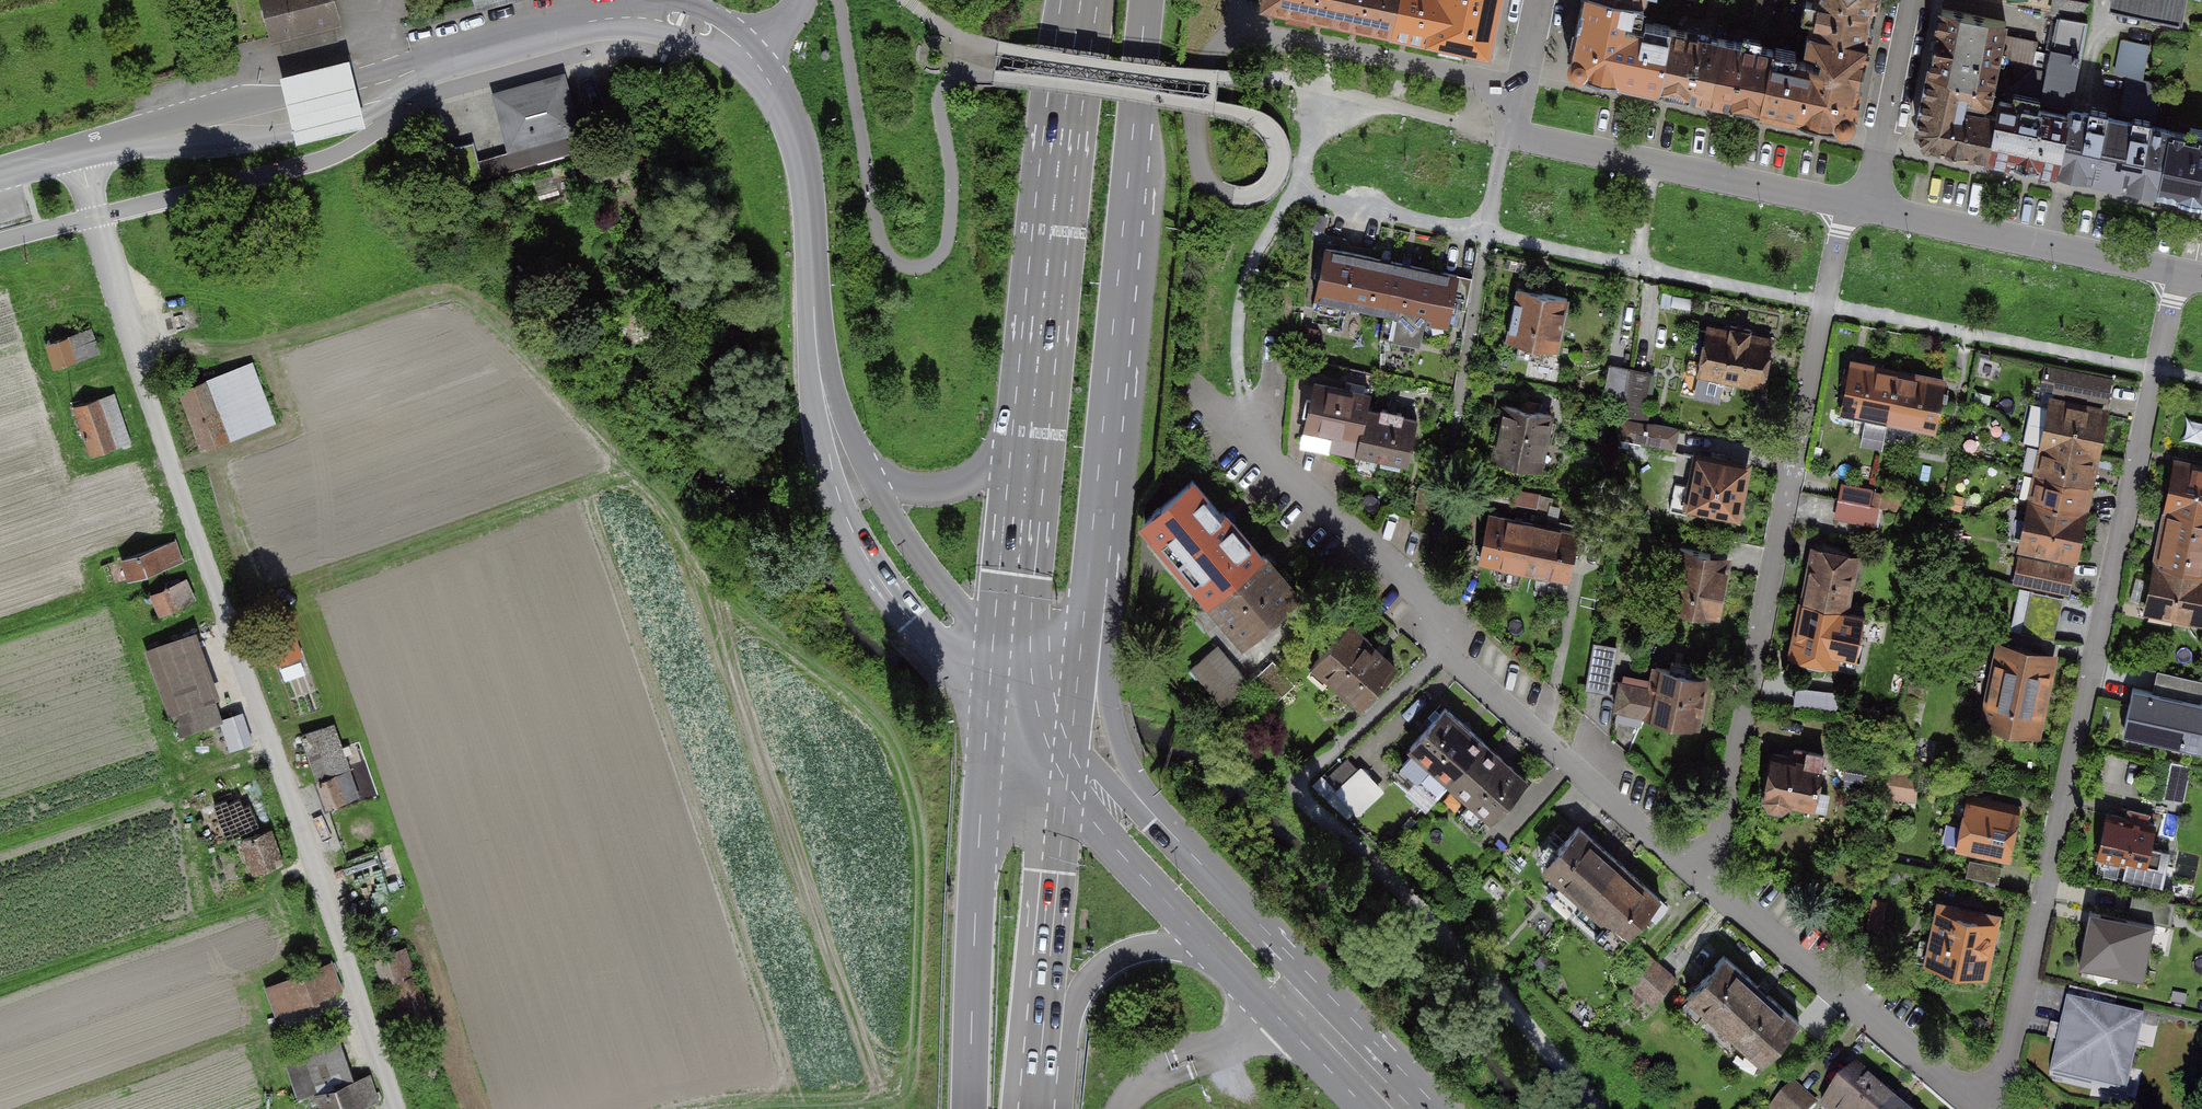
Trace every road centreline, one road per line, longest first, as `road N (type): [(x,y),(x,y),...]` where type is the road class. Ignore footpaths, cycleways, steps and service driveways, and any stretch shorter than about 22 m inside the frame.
road 1 (track): [(95,217),(143,382),(404,1108)]
road 2 (residential): [(2178,274),(1995,1108)]
road 3 (residential): [(1709,884),(1842,207)]
road 4 (residential): [(1249,433),(1274,468),(1426,602),(1444,654),(1709,884)]
road 5 (primary): [(1083,627),(1146,0)]
road 6 (primary): [(1079,0),(1028,443)]
road 7 (tertiary): [(0,176),(421,69)]
road 8 (residential): [(1842,207),(1507,131),(1515,82)]
road 9 (tertiary): [(1439,1108),(1166,828)]
road 10 (residential): [(757,62),(789,119),(805,171),(828,412)]
road 11 (residential): [(421,69),(609,18),(694,24),(757,62)]
road 12 (residential): [(1709,884),(1979,1108)]
road 13 (motorway): [(983,778),(970,1108)]
road 14 (residential): [(2178,274),(1868,211)]
road 15 (residential): [(1515,82),(1294,40),(1243,17)]
road 16 (residential): [(828,412),(847,521),(932,642)]
road 17 (residential): [(1007,657),(904,535),(867,473)]
road 18 (tertiary): [(1207,945),(1370,1108)]
road 19 (tertiary): [(1166,828),(1120,746),(1083,627)]
road 20 (residential): [(1912,0),(1868,211)]
road 21 (primary): [(1028,443),(1007,657)]
road 22 (motorway): [(1042,1047),(1090,978),(1120,955),(1207,945)]
road 23 (tertiary): [(1067,791),(1207,945)]
road 24 (motorway): [(1042,1047),(1060,845)]
road 25 (residential): [(1028,443),(993,472),(947,488),(890,485),(867,473)]
road 26 (tertiary): [(1166,828),(1072,737)]

